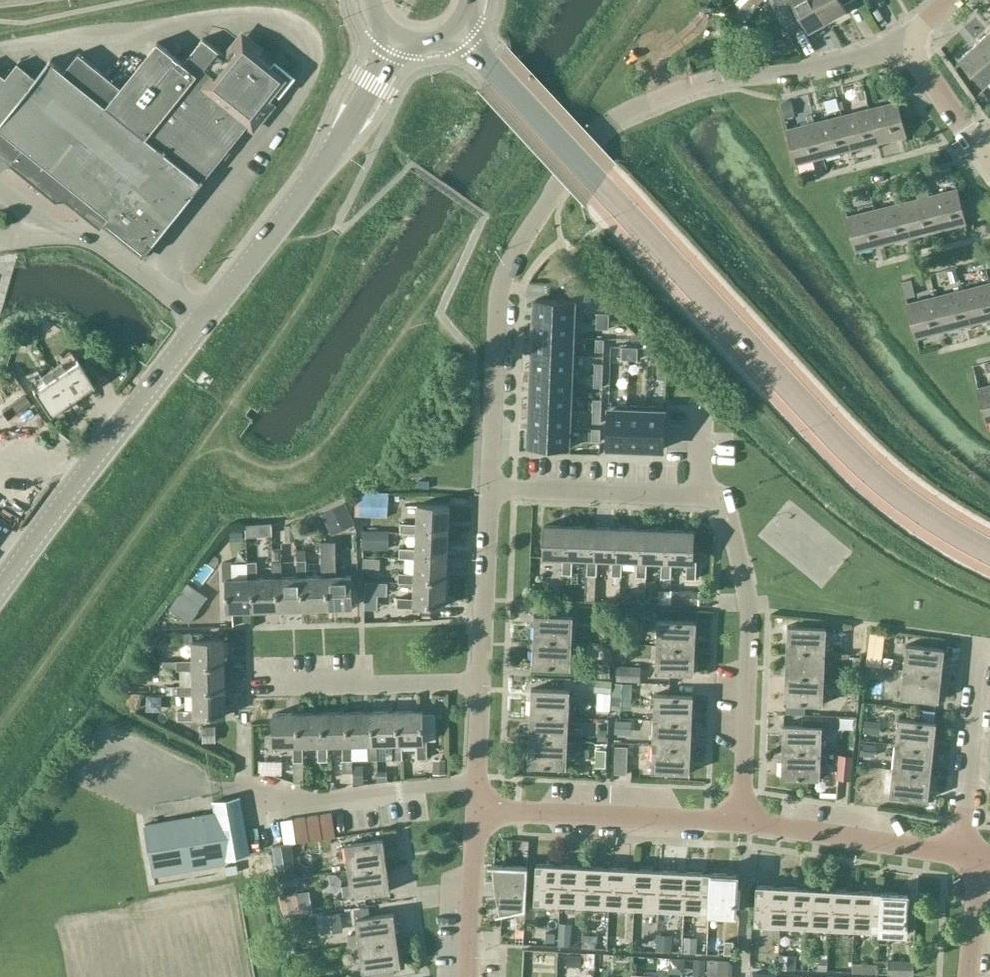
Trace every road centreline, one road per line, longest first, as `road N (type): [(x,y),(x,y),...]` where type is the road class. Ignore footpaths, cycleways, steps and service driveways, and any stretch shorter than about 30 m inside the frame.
road 1 (unclassified): [(989,551),(911,506),(862,465),(457,30)]
road 2 (residential): [(489,487),(503,278),(598,130),(708,81),(812,70),(915,45)]
road 3 (secondary): [(0,588),(328,156),(398,38)]
road 4 (residential): [(742,823),(749,615),(724,496),(489,487)]
road 5 (residential): [(742,823),(475,810)]
road 6 (residential): [(253,687),(480,684)]
road 7 (residential): [(958,854),(742,823)]
road 8 (residential): [(958,854),(982,643)]
road 9 (residential): [(480,684),(489,487)]
road 10 (residential): [(468,976),(475,810)]
road 11 (residential): [(982,155),(915,45)]
road 12 (residential): [(475,810),(480,684)]
road 13 (residential): [(968,976),(980,857)]

